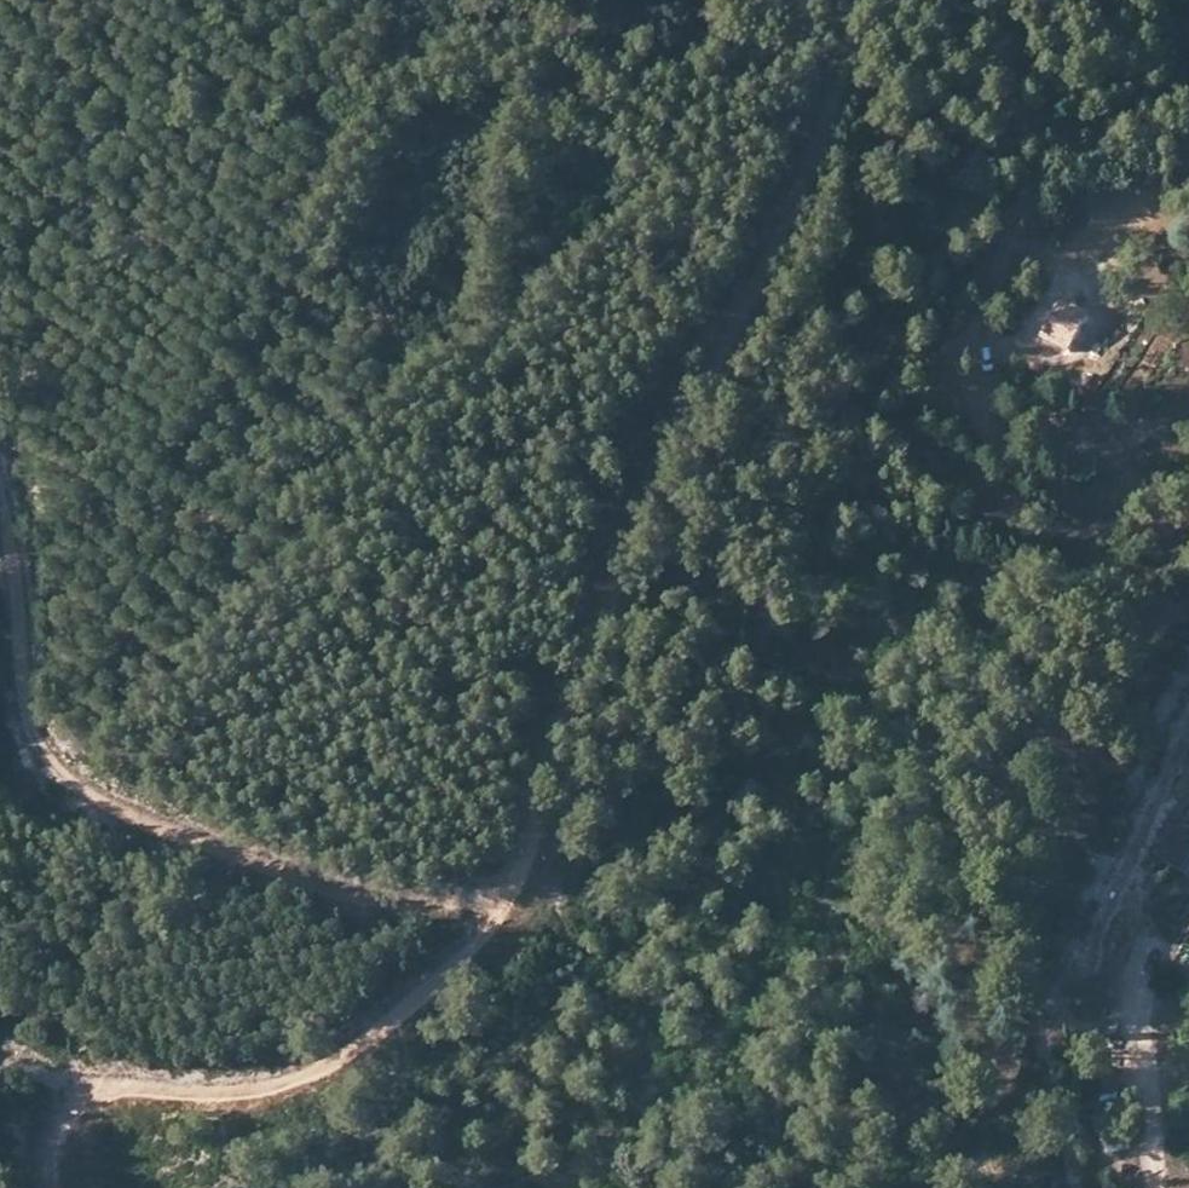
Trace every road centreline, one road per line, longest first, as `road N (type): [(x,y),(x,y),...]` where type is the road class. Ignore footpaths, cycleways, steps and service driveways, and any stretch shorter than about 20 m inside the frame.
road 1 (track): [(58,1187),(52,1169),(73,1100),(116,1083),(229,1093),(330,1057),(416,1000),(519,902),(548,732),(619,549),(754,282),(841,85),(856,0)]
road 2 (track): [(0,513),(42,759),(109,806),(307,891),(400,905),(519,902)]
road 3 (track): [(1160,1187),(1138,1028)]

